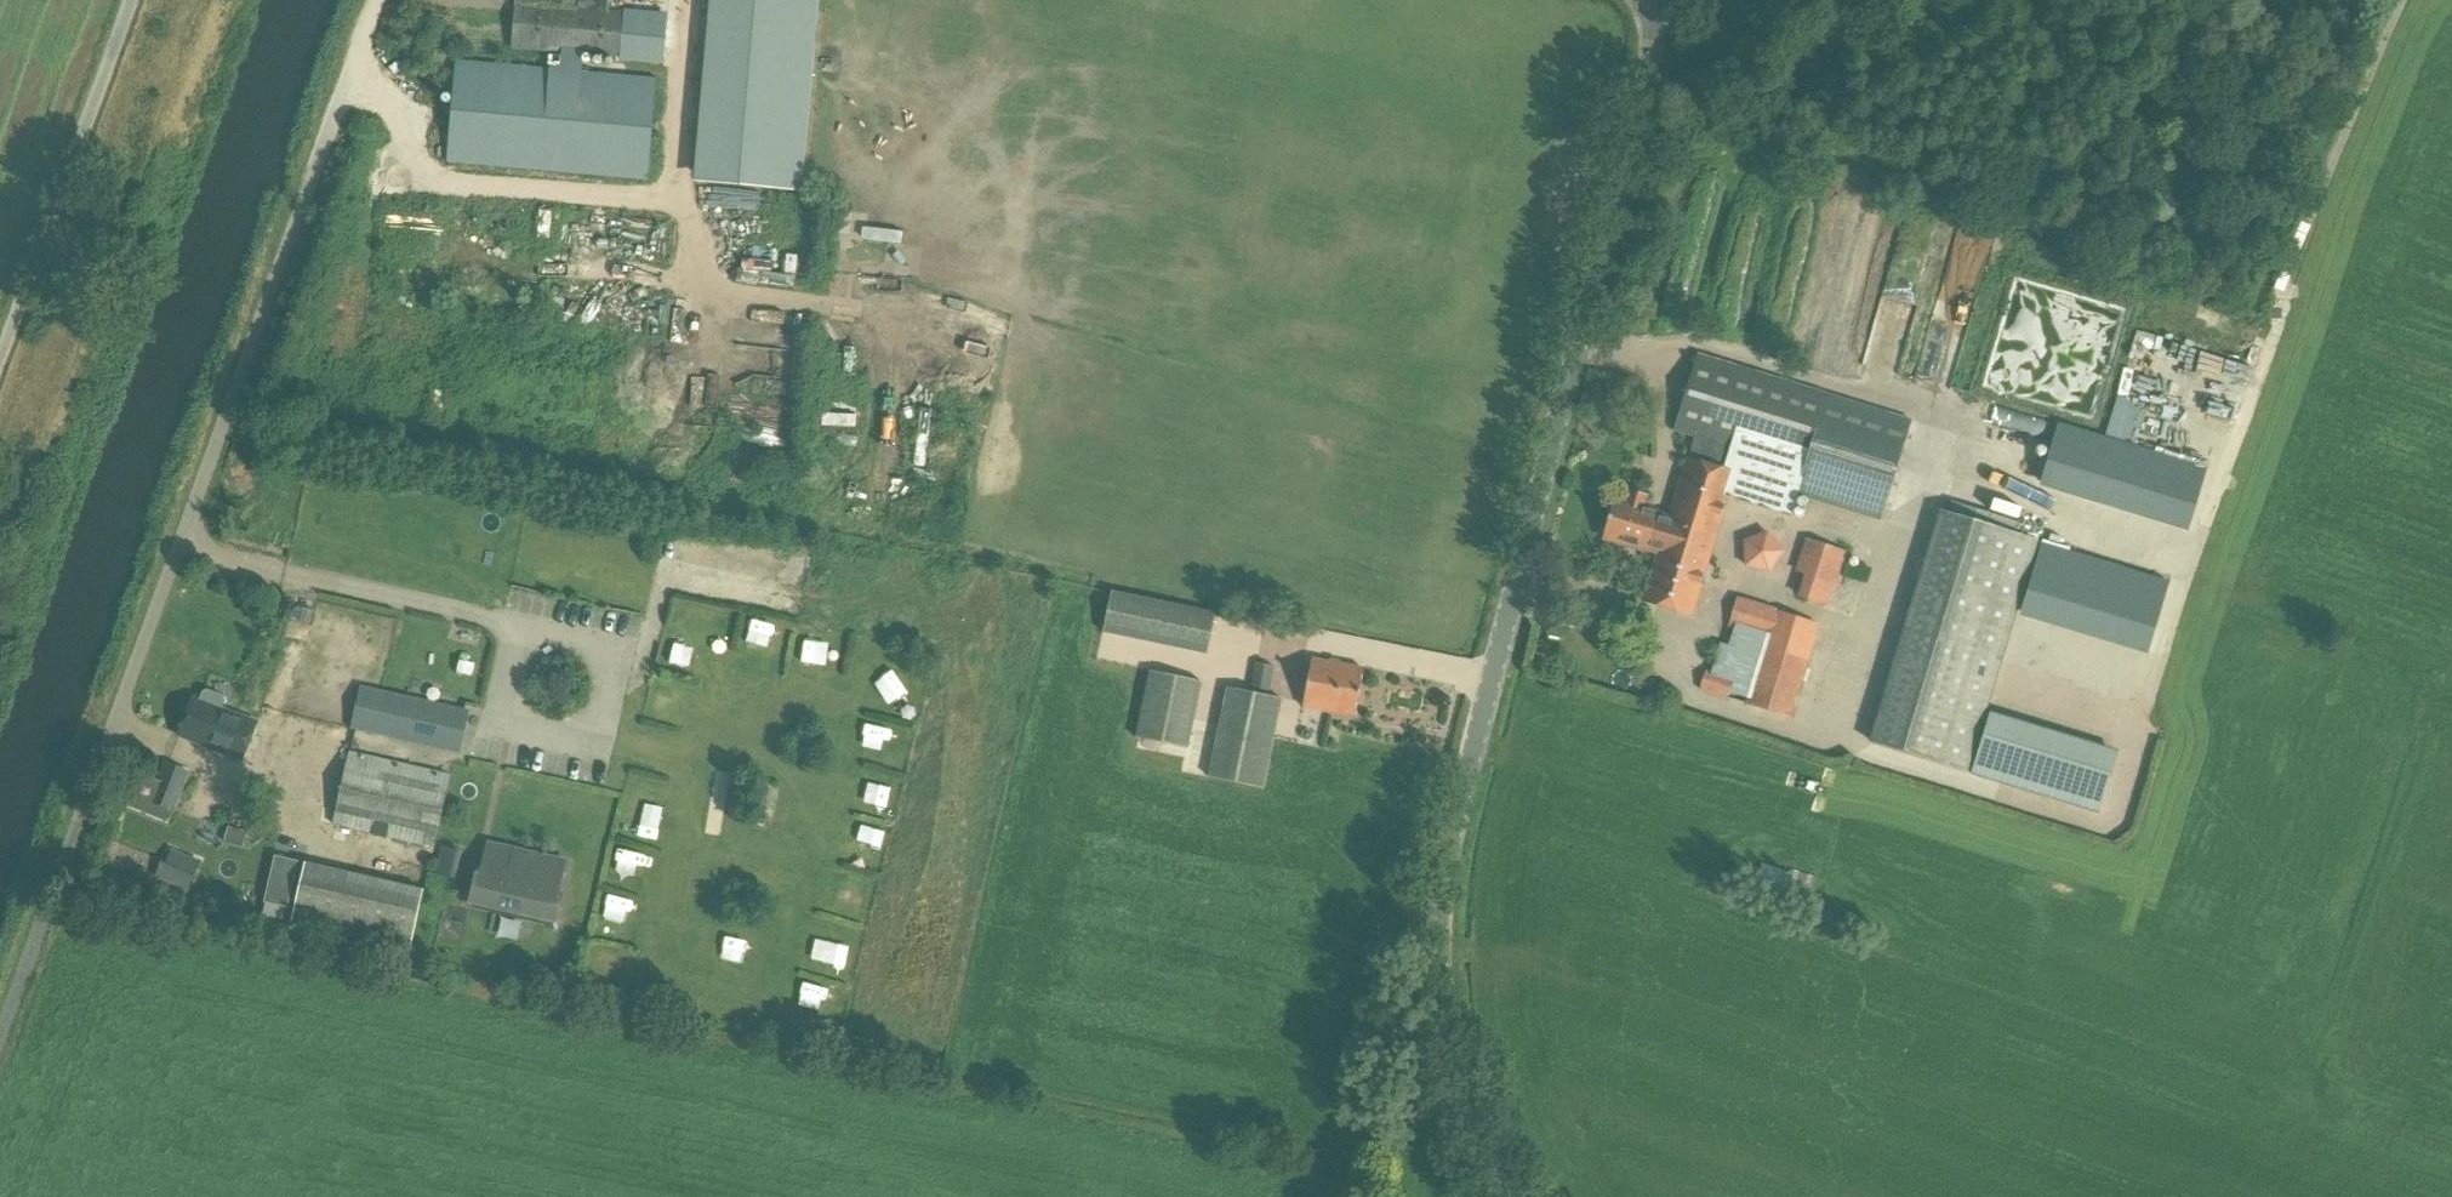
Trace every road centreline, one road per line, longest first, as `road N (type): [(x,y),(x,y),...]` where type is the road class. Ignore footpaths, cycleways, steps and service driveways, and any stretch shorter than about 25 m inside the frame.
road 1 (tertiary): [(1525,1196),(1476,1122),(1445,936),(1462,828),(1544,508),(1656,0)]
road 2 (unclassified): [(77,825),(378,0)]

